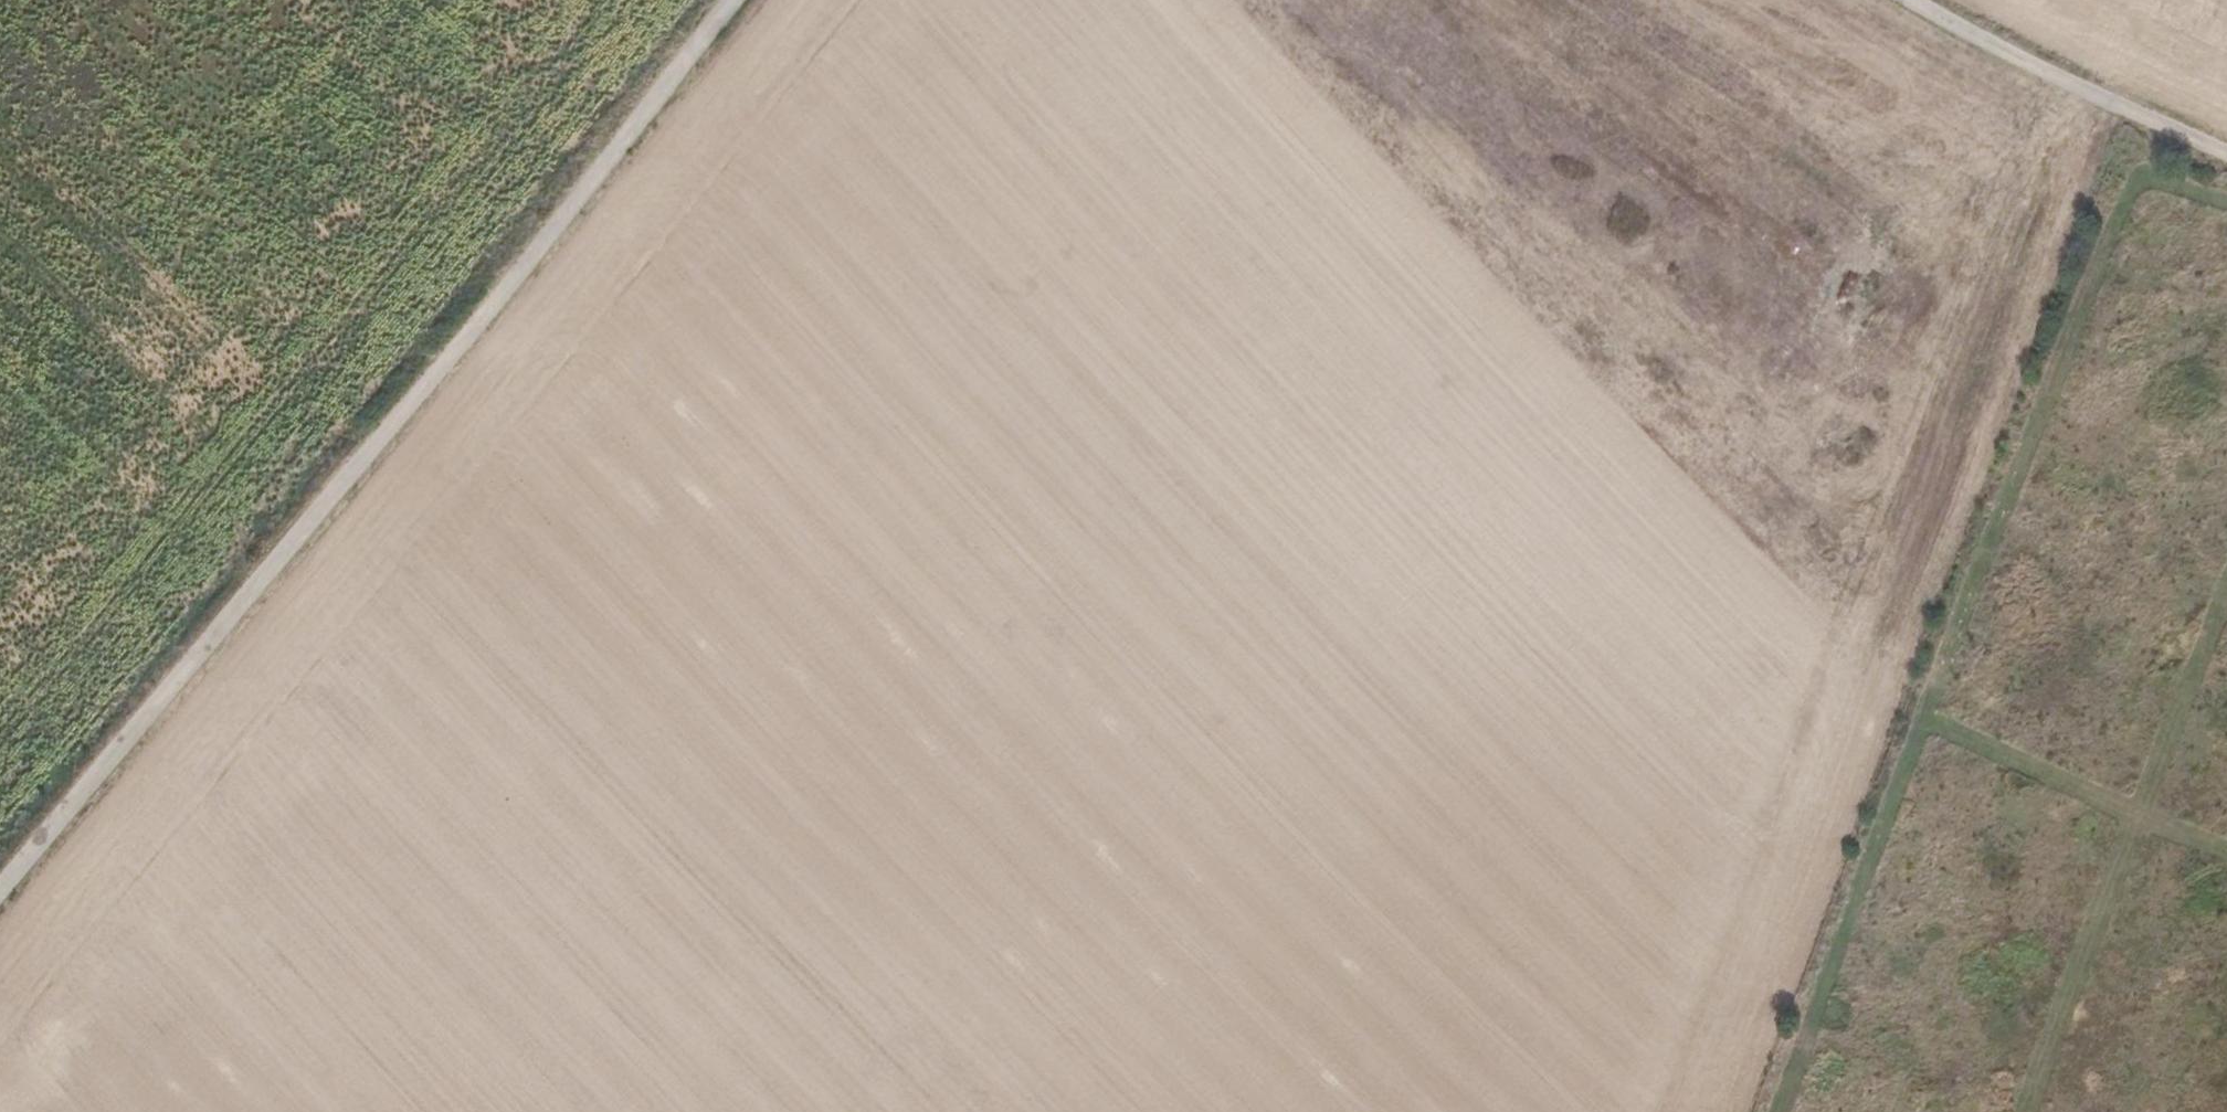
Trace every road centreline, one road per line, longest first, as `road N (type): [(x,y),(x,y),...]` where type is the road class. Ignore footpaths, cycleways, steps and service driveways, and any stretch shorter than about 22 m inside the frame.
road 1 (track): [(746,0),(0,890)]
road 2 (track): [(1919,0),(2009,58),(2226,150)]

